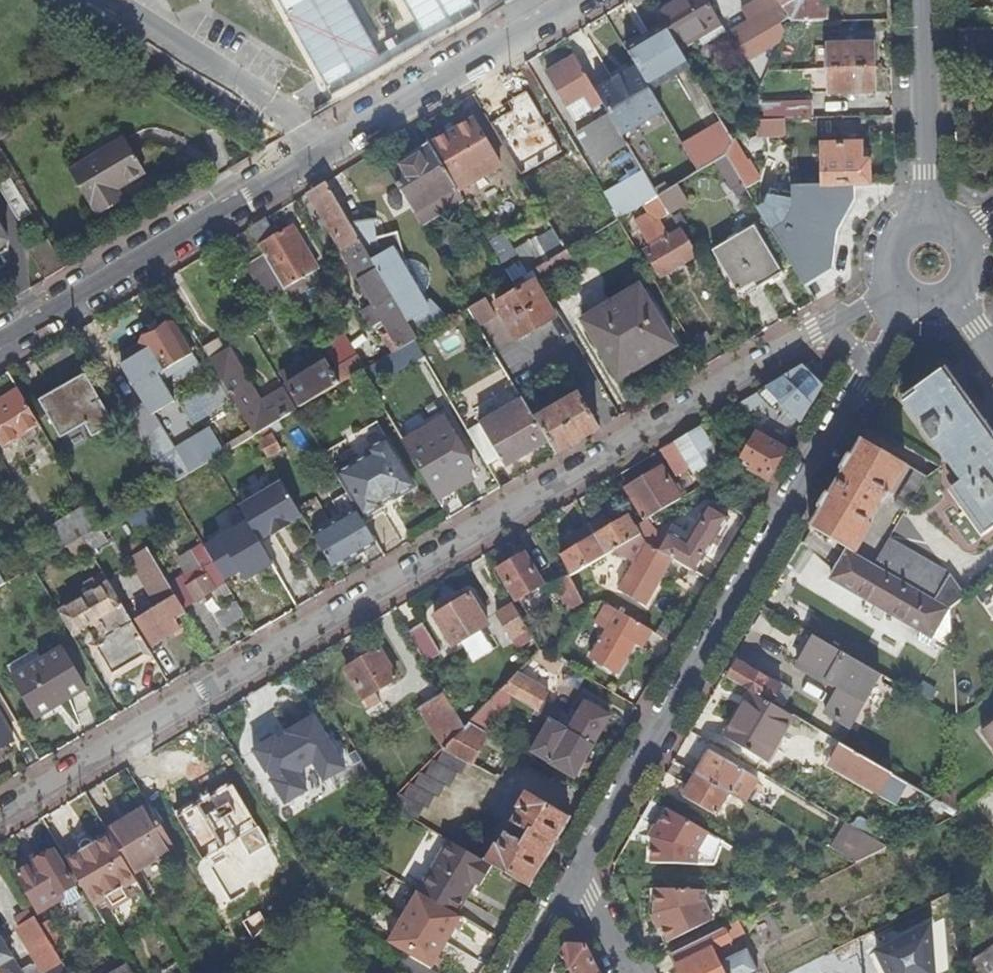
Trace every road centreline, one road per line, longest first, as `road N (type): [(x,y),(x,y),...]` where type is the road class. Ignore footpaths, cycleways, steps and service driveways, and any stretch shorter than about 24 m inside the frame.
road 1 (residential): [(0,811),(826,321)]
road 2 (residential): [(0,343),(572,0)]
road 3 (residential): [(869,368),(571,881)]
road 4 (residential): [(926,214),(923,0)]

